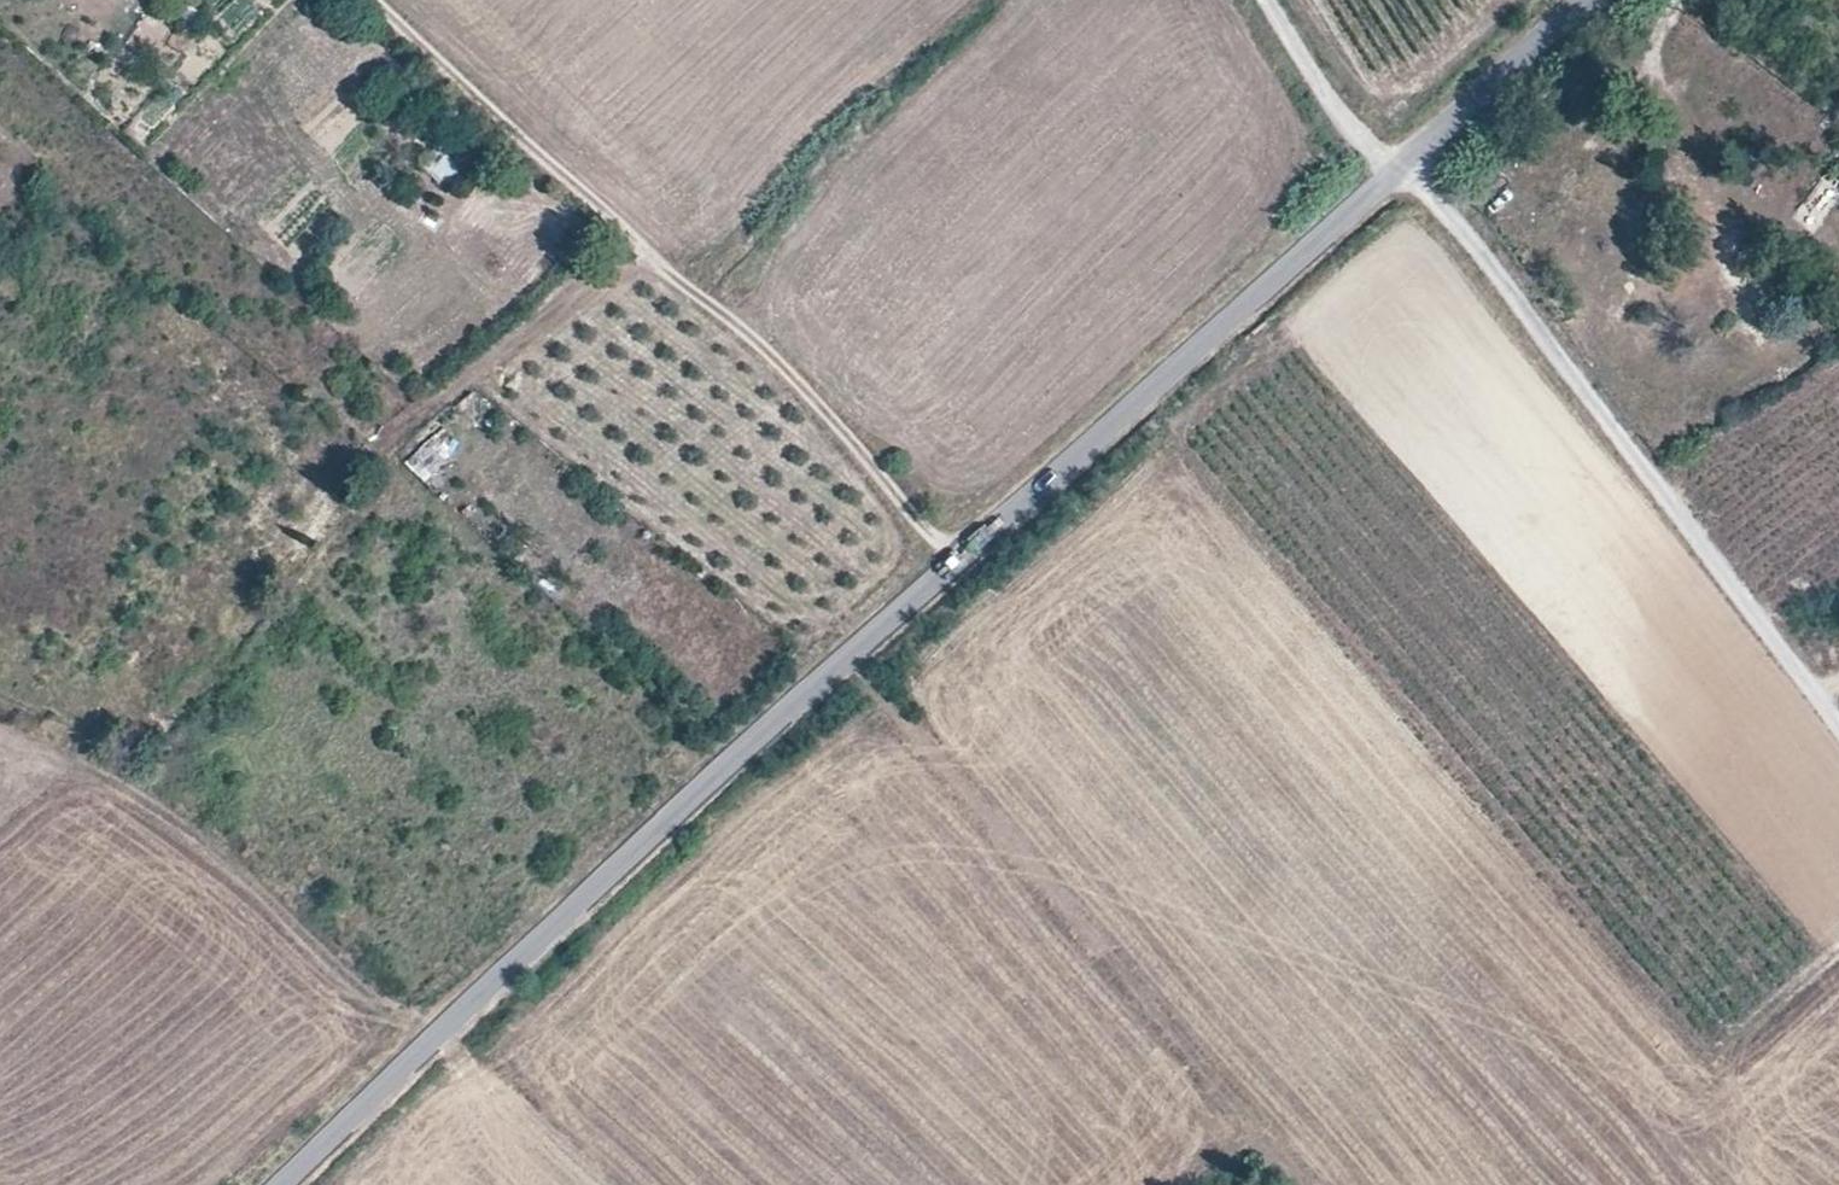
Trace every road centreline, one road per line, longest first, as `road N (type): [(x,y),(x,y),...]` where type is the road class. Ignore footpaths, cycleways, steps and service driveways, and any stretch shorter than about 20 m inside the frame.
road 1 (tertiary): [(279,1184),(825,674),(1385,184)]
road 2 (unclassified): [(1838,719),(1456,213),(1408,163)]
road 3 (tertiary): [(1408,163),(1583,0)]
road 4 (unclassified): [(1385,184),(1265,0)]

